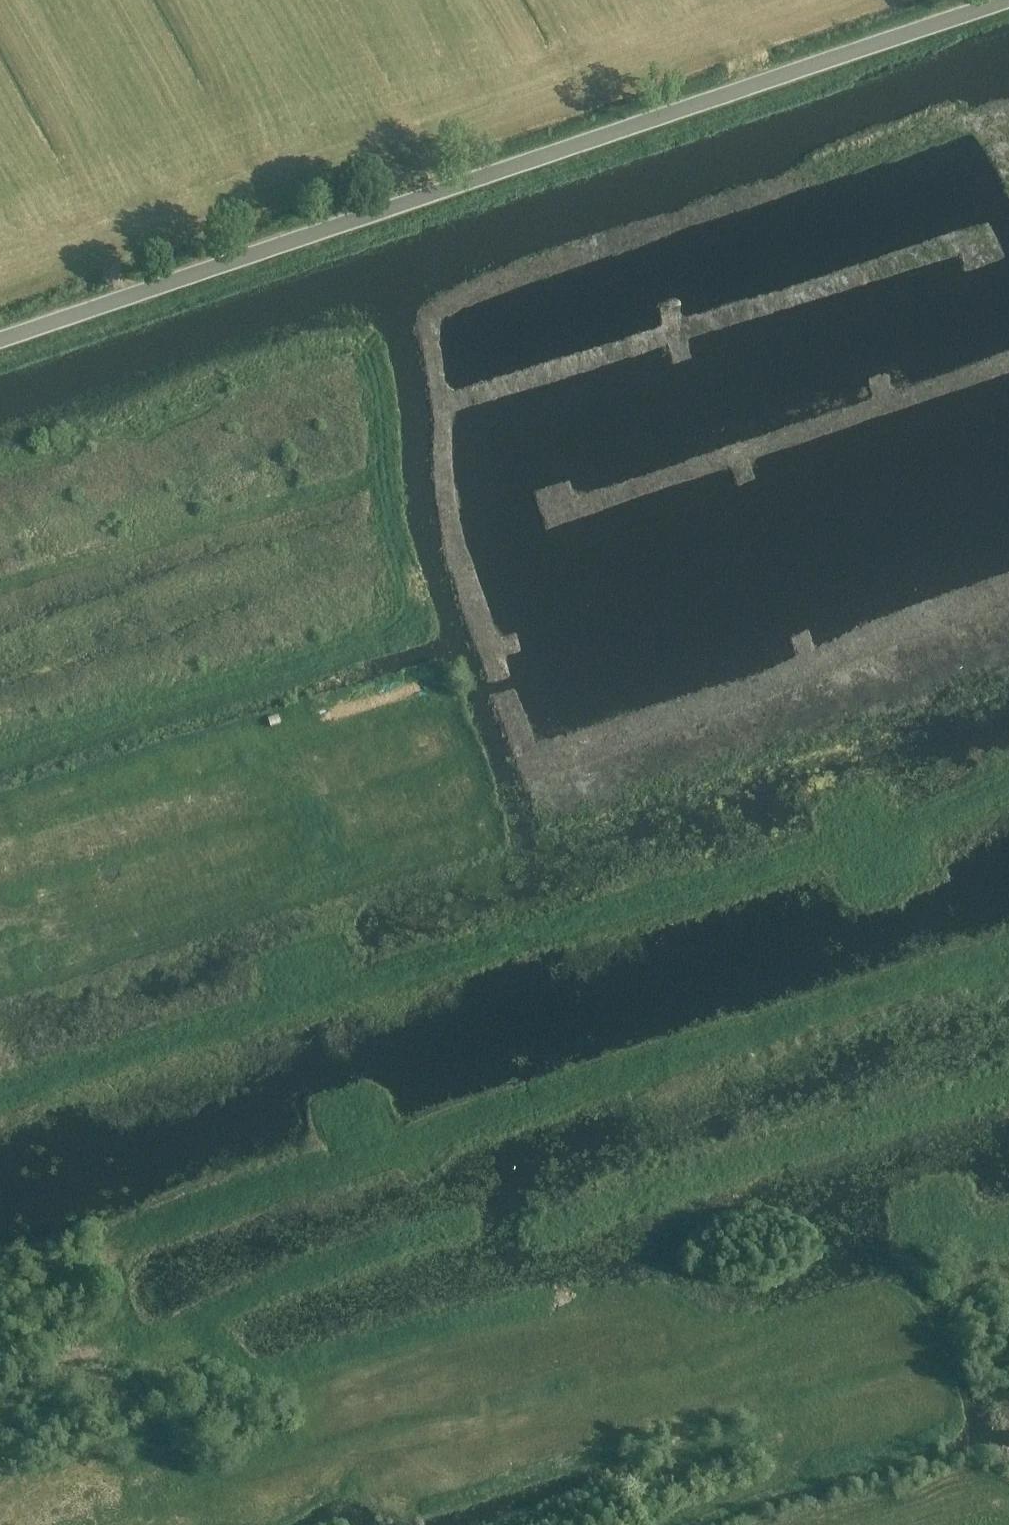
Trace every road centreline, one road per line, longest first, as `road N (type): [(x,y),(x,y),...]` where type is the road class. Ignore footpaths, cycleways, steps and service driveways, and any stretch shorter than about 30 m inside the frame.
road 1 (unclassified): [(0,340),(1008,0)]

